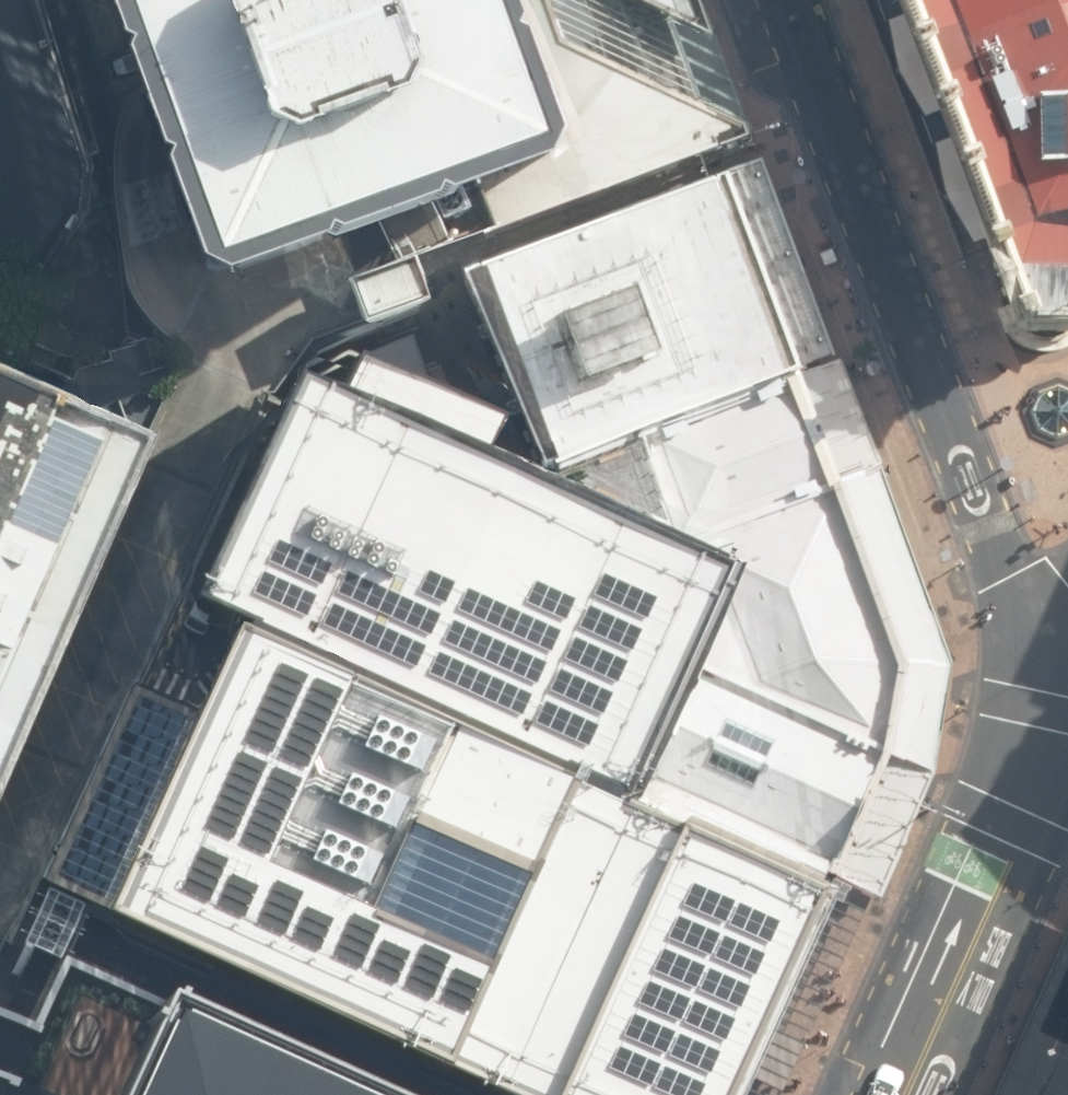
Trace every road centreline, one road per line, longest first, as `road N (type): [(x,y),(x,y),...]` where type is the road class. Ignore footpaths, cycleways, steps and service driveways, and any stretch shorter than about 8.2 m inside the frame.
road 1 (tertiary): [(1058,755),(991,527),(803,0)]
road 2 (secondary): [(905,1094),(1058,755)]

